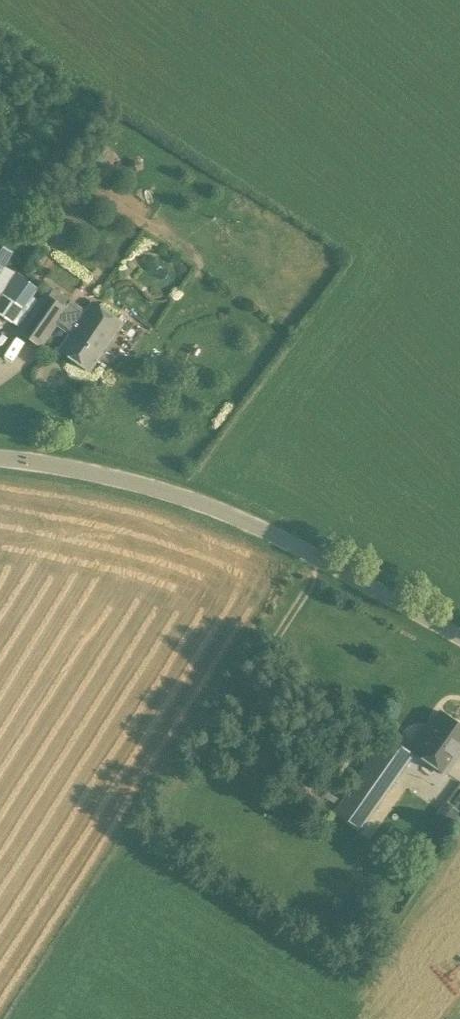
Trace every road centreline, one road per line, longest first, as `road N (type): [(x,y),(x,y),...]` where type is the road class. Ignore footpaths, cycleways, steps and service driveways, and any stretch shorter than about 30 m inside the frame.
road 1 (unclassified): [(459,638),(230,514),(134,484),(0,463)]

